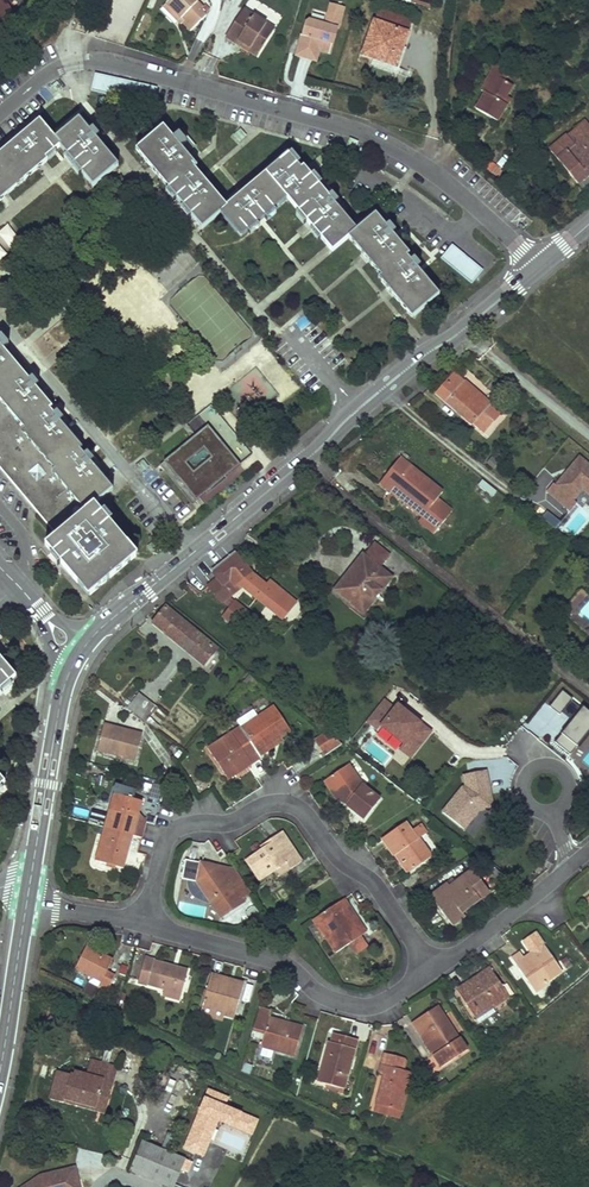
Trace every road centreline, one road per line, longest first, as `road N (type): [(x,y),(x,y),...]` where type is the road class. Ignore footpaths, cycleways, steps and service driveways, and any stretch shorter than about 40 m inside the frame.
road 1 (residential): [(0,114),(53,71),(99,64),(363,135),(425,169),(538,267)]
road 2 (tertiary): [(87,645),(388,384),(538,267)]
road 3 (track): [(15,965),(456,1186)]
road 4 (residential): [(433,971),(371,880),(342,862),(310,819),(287,804),(173,832),(144,924)]
road 5 (residential): [(433,971),(387,1001),(358,1007),(326,998),(284,963),(144,924)]
road 6 (tertiary): [(27,886),(71,673)]
road 7 (residential): [(573,864),(433,971)]
road 8 (tertiary): [(0,1058),(24,906)]
road 9 (residential): [(144,924),(24,906)]

